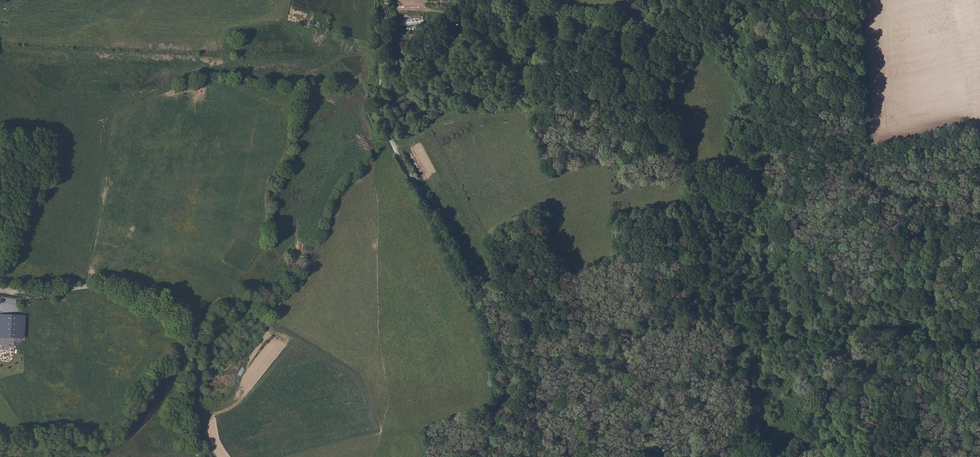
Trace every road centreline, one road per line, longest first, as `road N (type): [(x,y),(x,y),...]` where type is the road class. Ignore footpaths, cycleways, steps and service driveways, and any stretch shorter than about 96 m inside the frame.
road 1 (track): [(388,0),(380,99),(390,137),(487,317),(509,391)]
road 2 (track): [(203,456),(192,421),(195,351),(165,308),(112,287),(0,288)]

